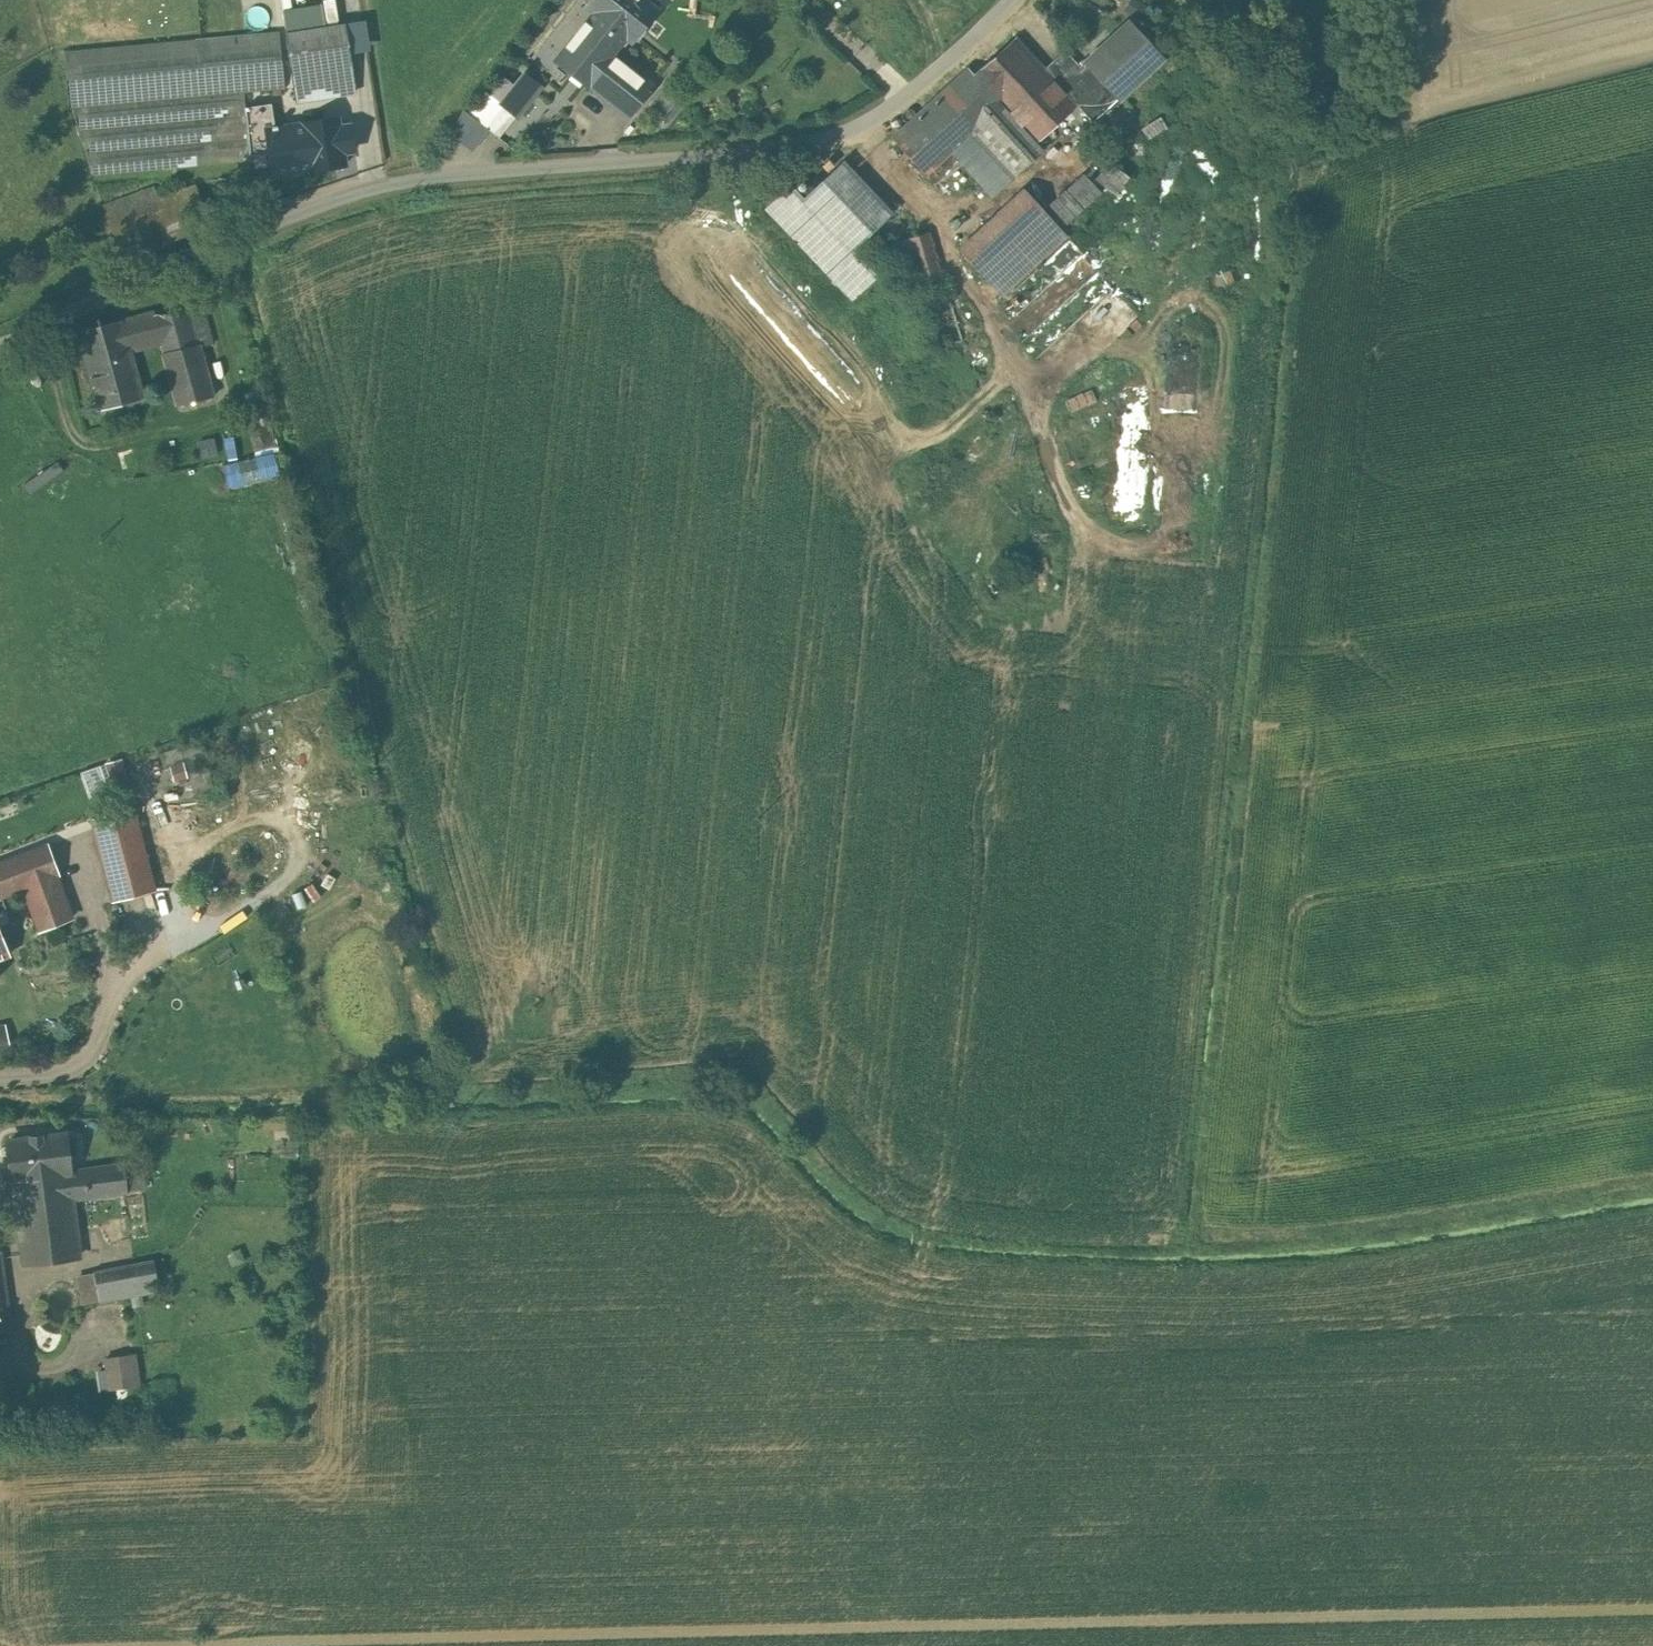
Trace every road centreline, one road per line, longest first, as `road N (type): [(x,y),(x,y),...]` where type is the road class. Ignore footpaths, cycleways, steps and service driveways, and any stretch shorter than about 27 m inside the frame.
road 1 (unclassified): [(1014,0),(907,96),(835,132),(709,152),(392,182),(300,208),(45,320),(0,351)]

